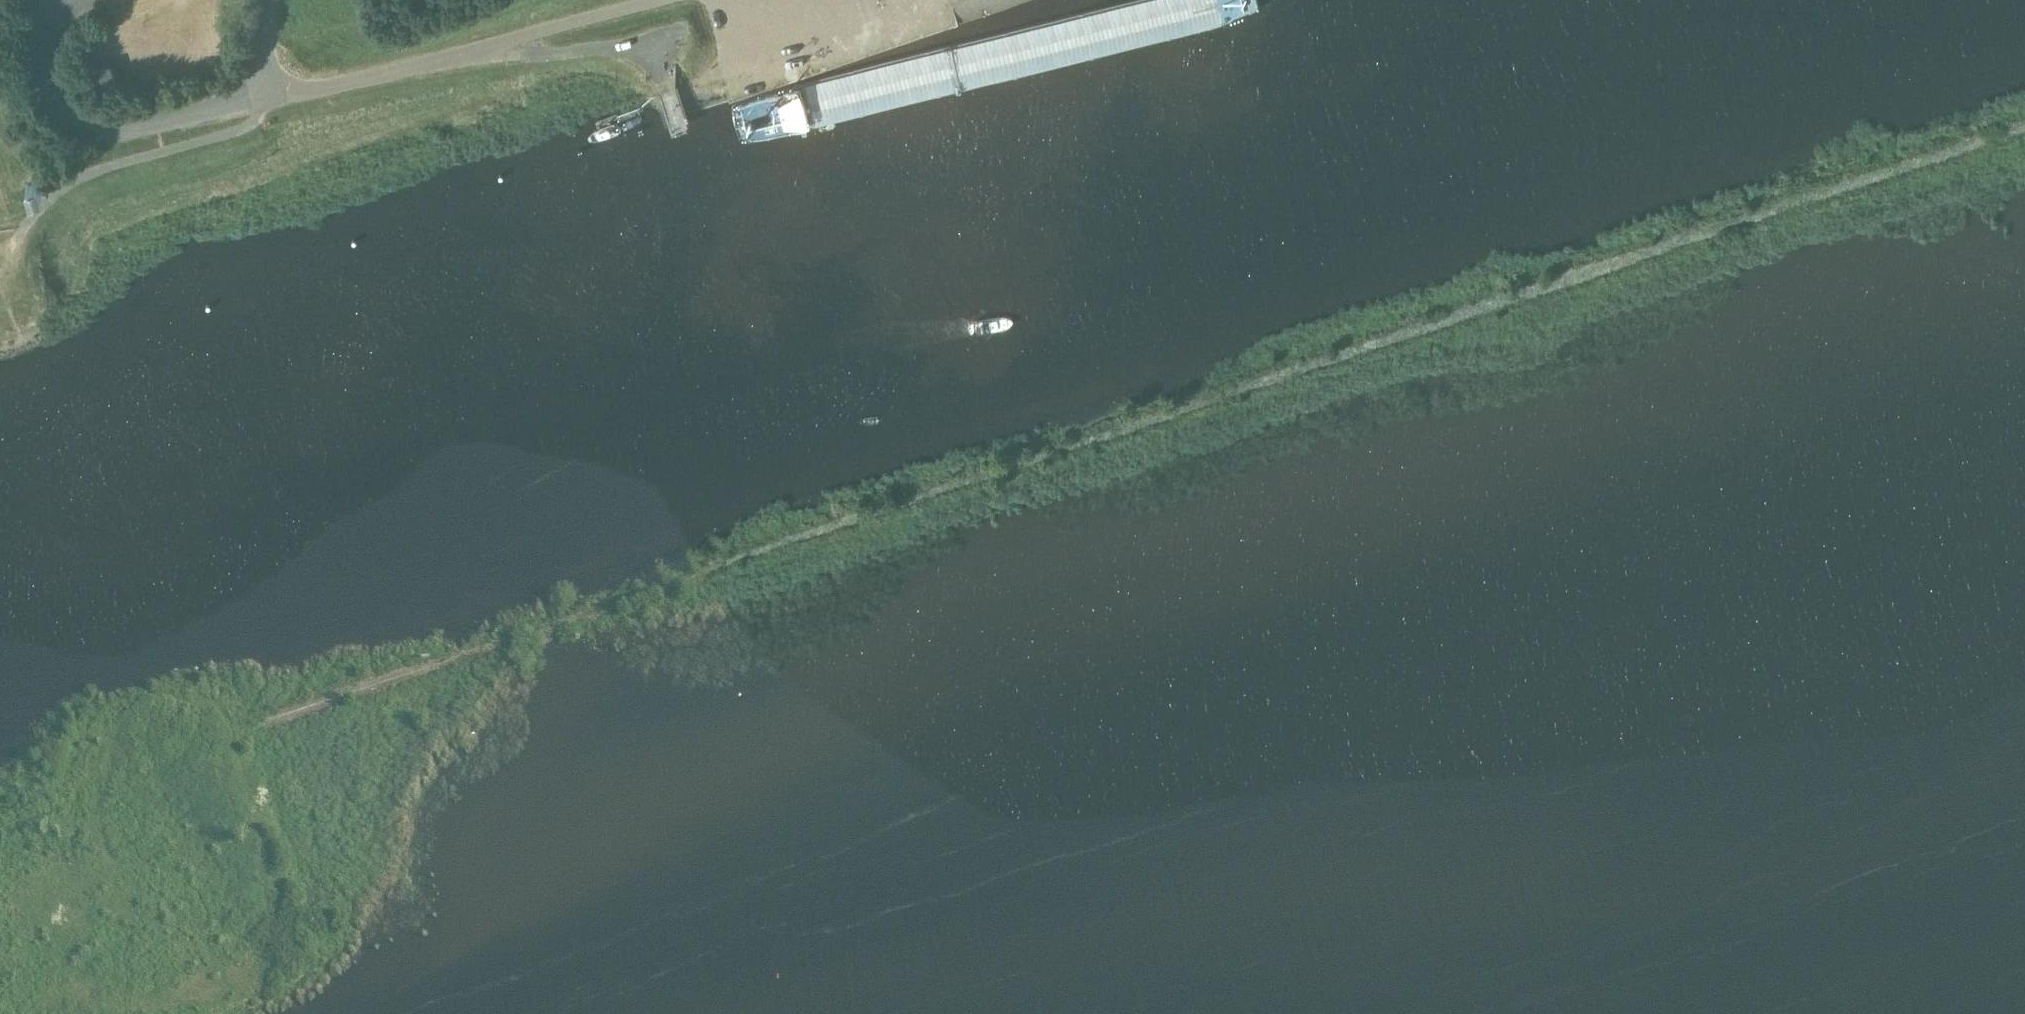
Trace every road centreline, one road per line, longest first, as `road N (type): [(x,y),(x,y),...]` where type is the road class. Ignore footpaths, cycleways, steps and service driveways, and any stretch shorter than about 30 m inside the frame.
road 1 (unclassified): [(261,94),(379,75),(660,0)]
road 2 (unclassified): [(67,0),(48,18),(41,58),(52,94),(82,121),(129,128),(261,94)]

